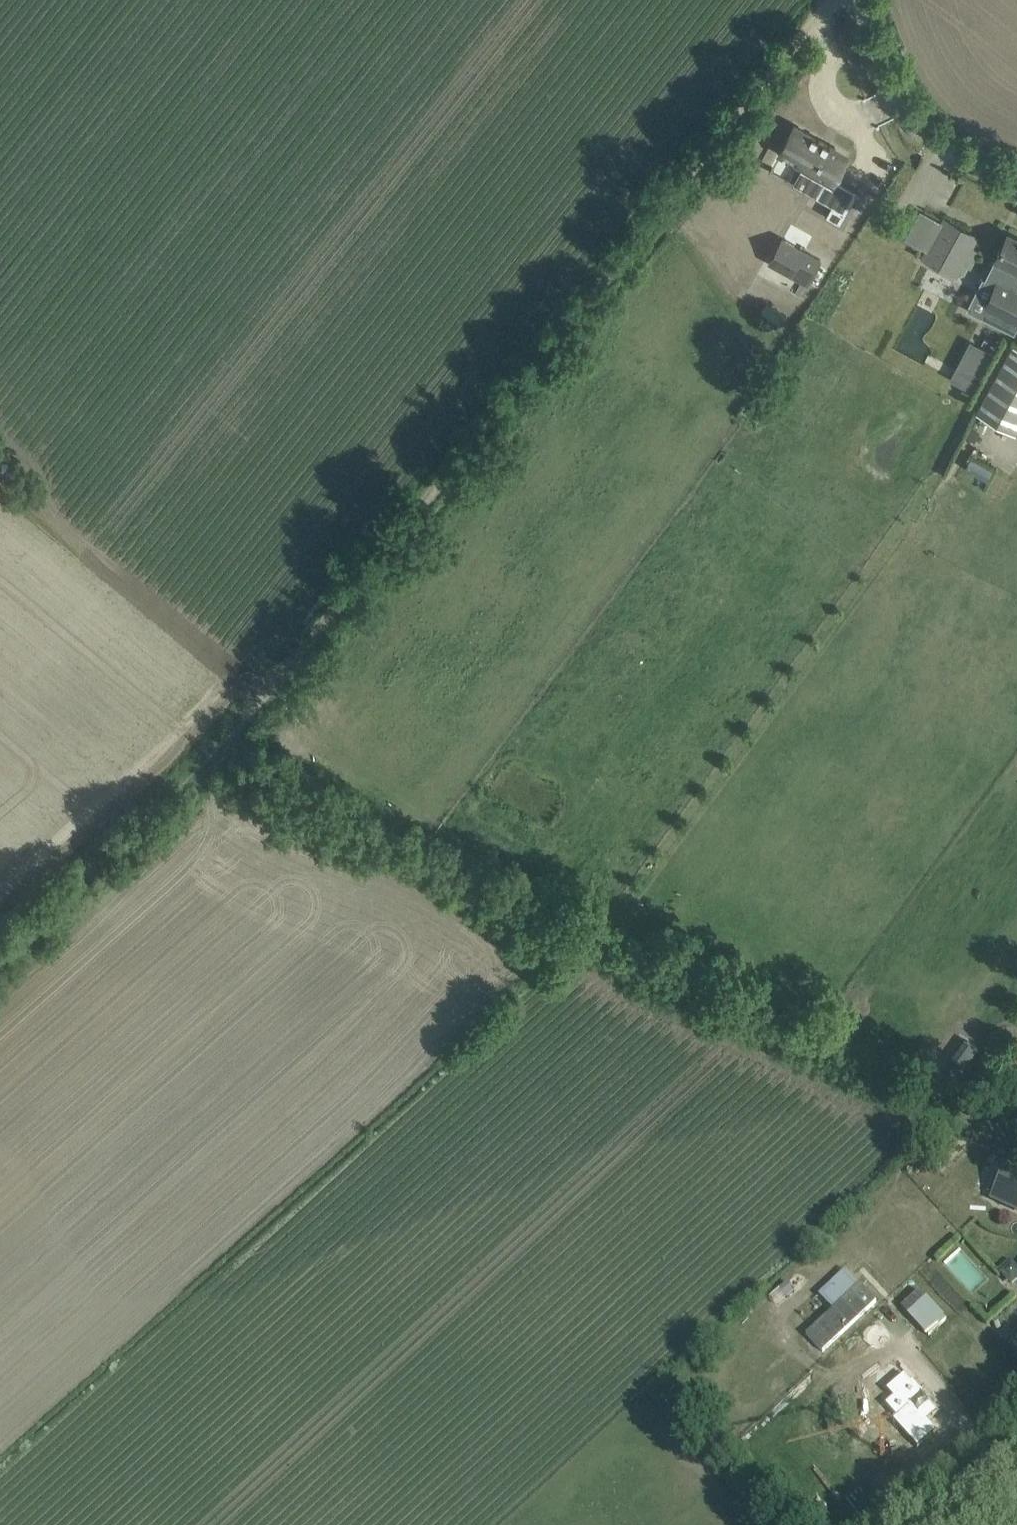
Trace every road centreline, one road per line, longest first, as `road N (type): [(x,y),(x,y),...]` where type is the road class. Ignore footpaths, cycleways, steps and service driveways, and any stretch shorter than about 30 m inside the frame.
road 1 (track): [(0,946),(172,793),(272,690),(831,0)]
road 2 (unclassified): [(1016,186),(942,149),(915,123),(897,97),(862,0)]

